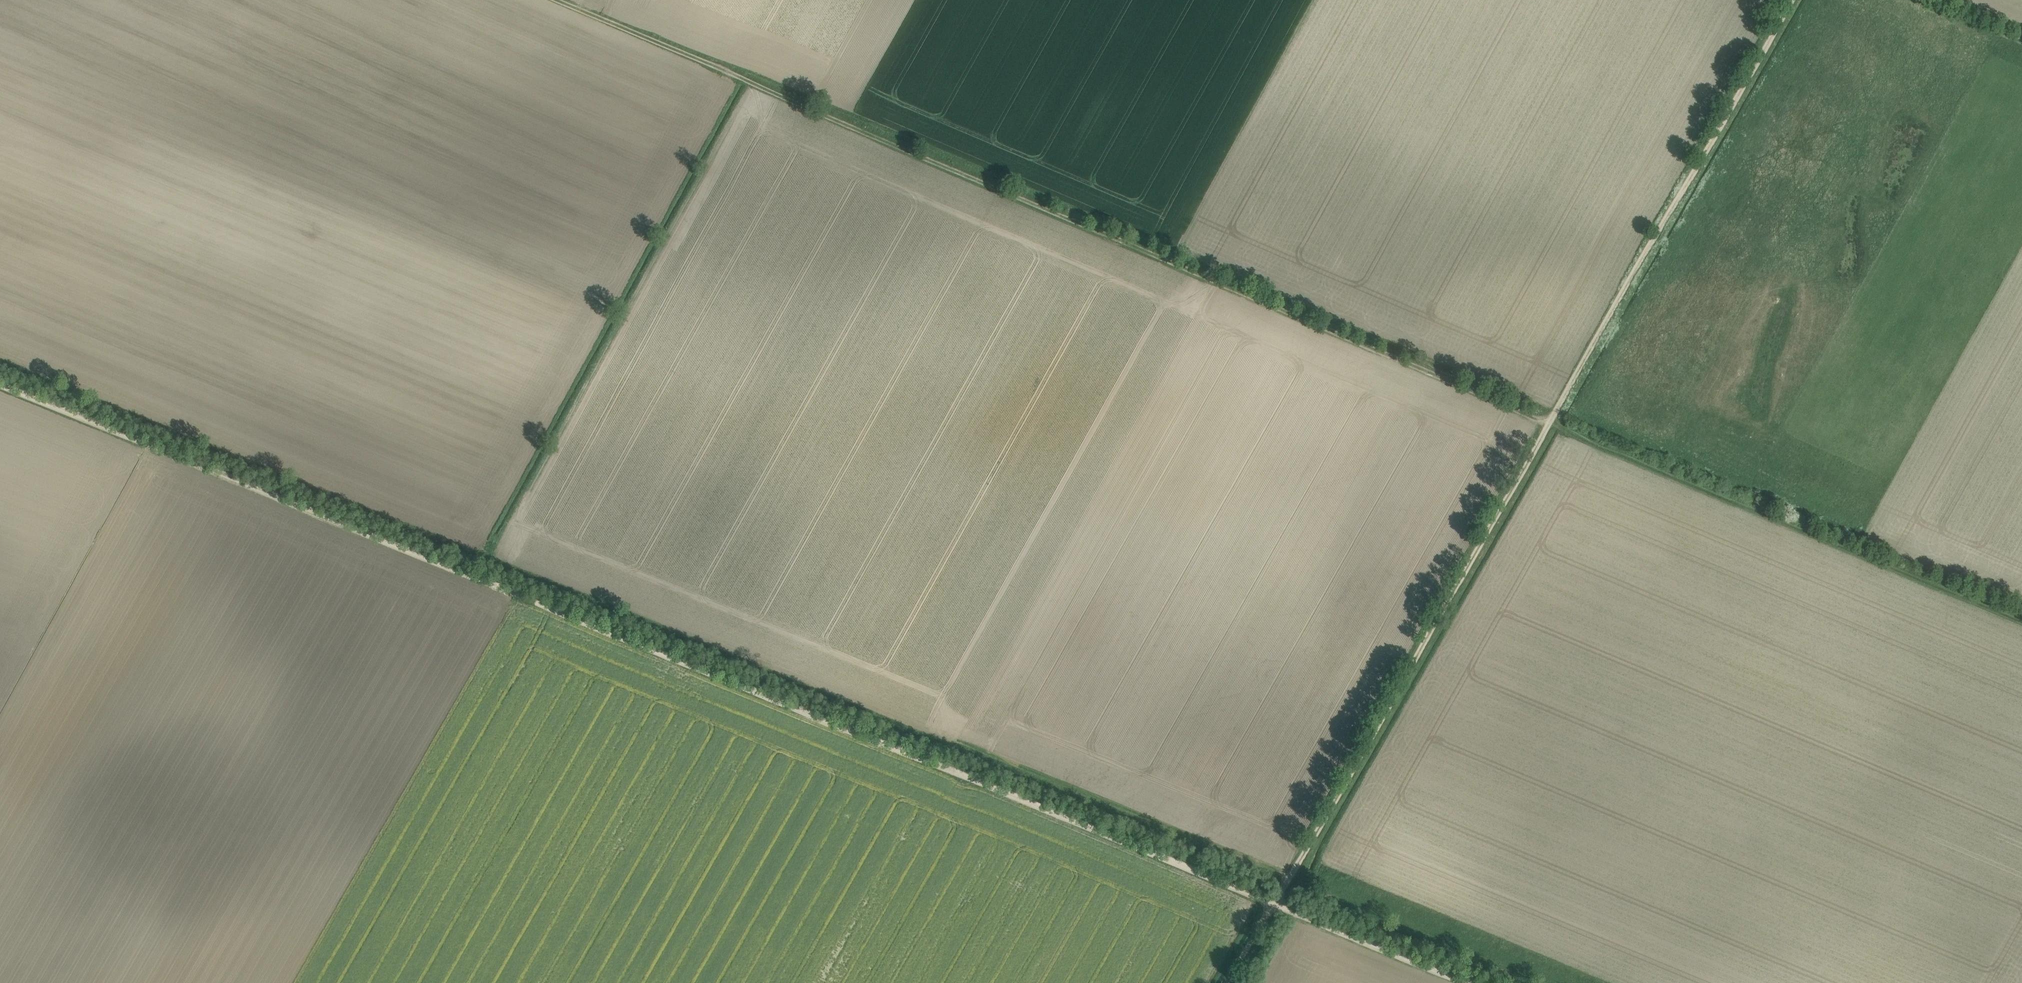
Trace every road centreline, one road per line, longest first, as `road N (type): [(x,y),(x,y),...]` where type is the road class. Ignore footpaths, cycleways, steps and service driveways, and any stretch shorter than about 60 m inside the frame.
road 1 (track): [(1468,982),(0,387)]
road 2 (track): [(1792,0),(1229,982)]
road 3 (track): [(561,0),(1550,425)]

